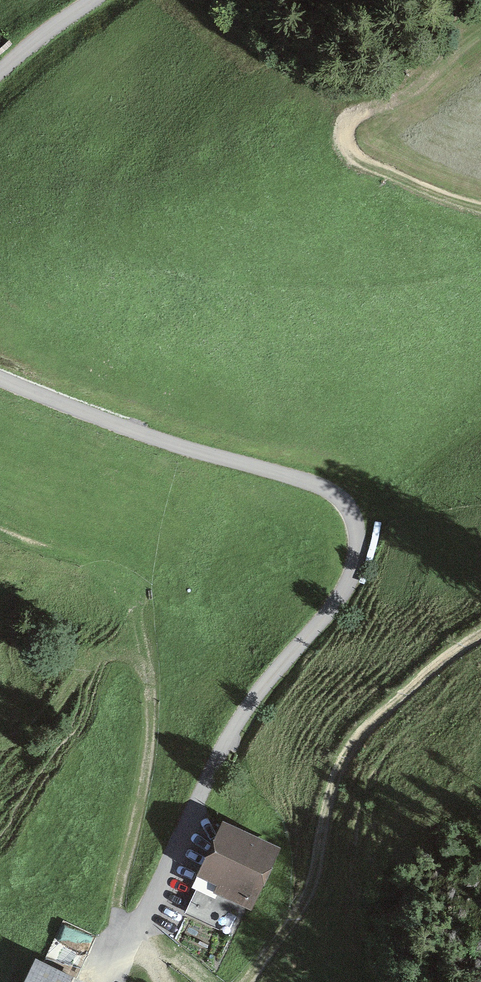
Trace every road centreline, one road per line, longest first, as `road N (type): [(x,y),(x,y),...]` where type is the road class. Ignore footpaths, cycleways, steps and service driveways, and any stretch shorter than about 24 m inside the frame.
road 1 (unclassified): [(0,377),(110,423),(315,483),(344,503),(355,526),(343,593),(232,731),(104,981)]
road 2 (track): [(123,935),(120,907),(149,749),(145,671),(128,655),(99,655),(44,722),(0,745)]
road 3 (track): [(247,981),(315,874),(326,802),(354,739),(480,631)]
road 4 (track): [(480,208),(386,176),(345,152),(339,133),(419,84),(480,28)]
road 5 (track): [(0,532),(120,583),(126,606),(115,651)]

